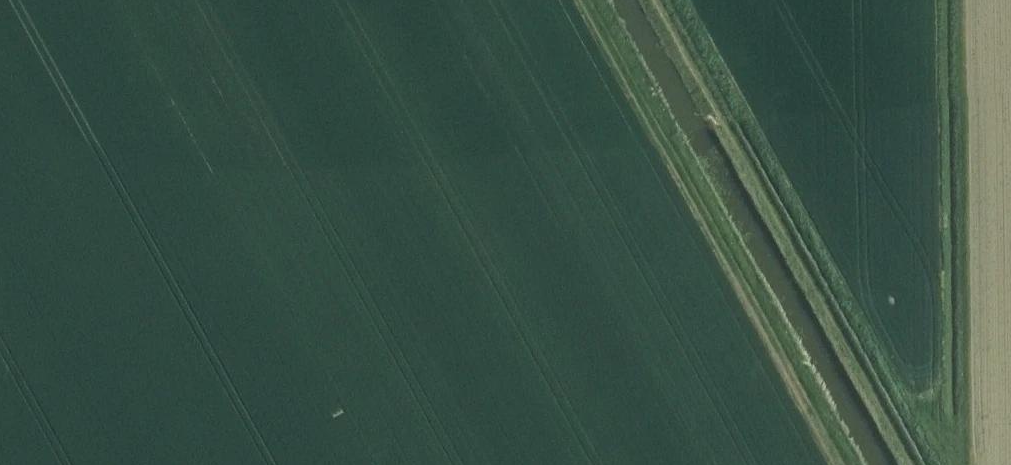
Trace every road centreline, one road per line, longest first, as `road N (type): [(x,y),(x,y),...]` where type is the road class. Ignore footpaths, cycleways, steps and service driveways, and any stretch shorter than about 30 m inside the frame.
road 1 (track): [(844,464),(590,0)]

